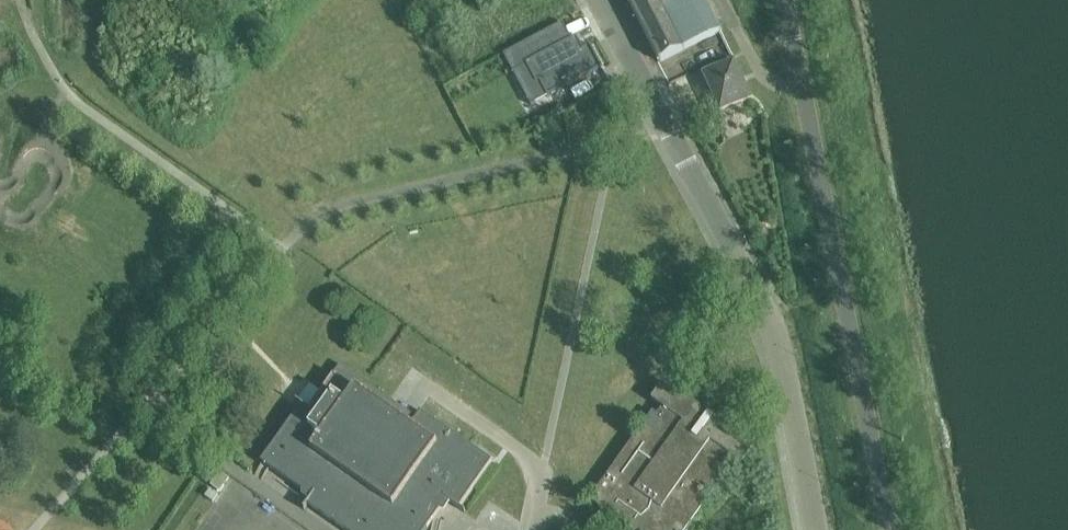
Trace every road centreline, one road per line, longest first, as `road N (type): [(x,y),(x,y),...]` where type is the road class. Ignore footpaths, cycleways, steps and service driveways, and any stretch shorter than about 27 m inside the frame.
road 1 (residential): [(813,529),(765,323),(598,0)]
road 2 (residential): [(802,84),(779,86),(763,76),(720,0)]

